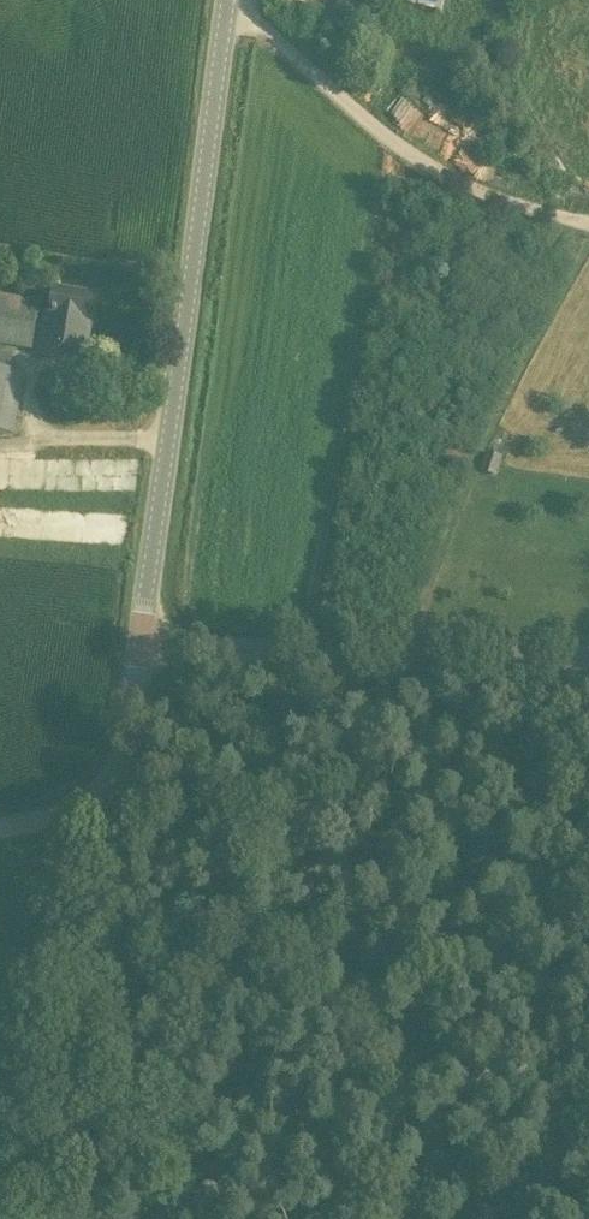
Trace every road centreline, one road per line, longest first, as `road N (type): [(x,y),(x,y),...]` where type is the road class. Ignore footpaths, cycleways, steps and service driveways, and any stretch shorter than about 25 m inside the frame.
road 1 (tertiary): [(140,642),(230,0)]
road 2 (unclassified): [(588,656),(140,642)]
road 3 (tertiary): [(52,1218),(113,816)]
road 4 (tertiary): [(113,816),(140,642)]

